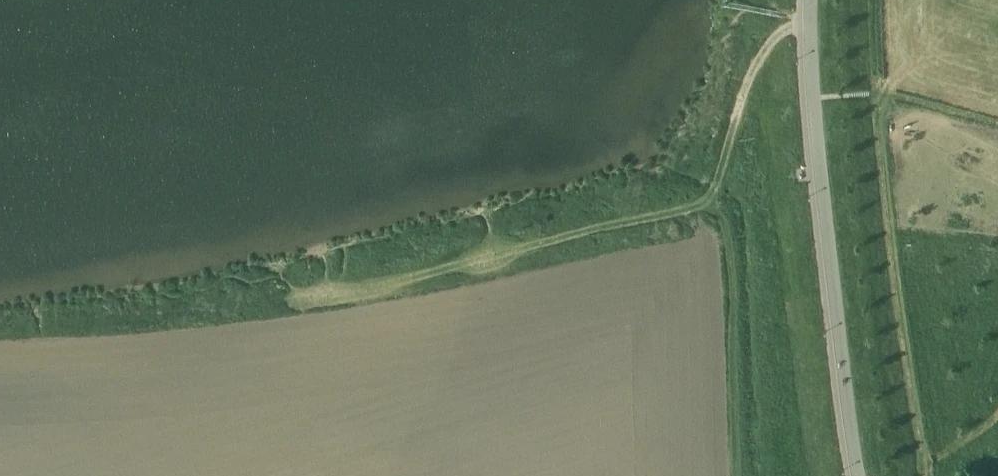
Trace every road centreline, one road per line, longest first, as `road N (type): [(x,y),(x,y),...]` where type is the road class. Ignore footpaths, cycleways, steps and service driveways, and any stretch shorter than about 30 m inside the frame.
road 1 (residential): [(813,0),(832,421),(845,475)]

